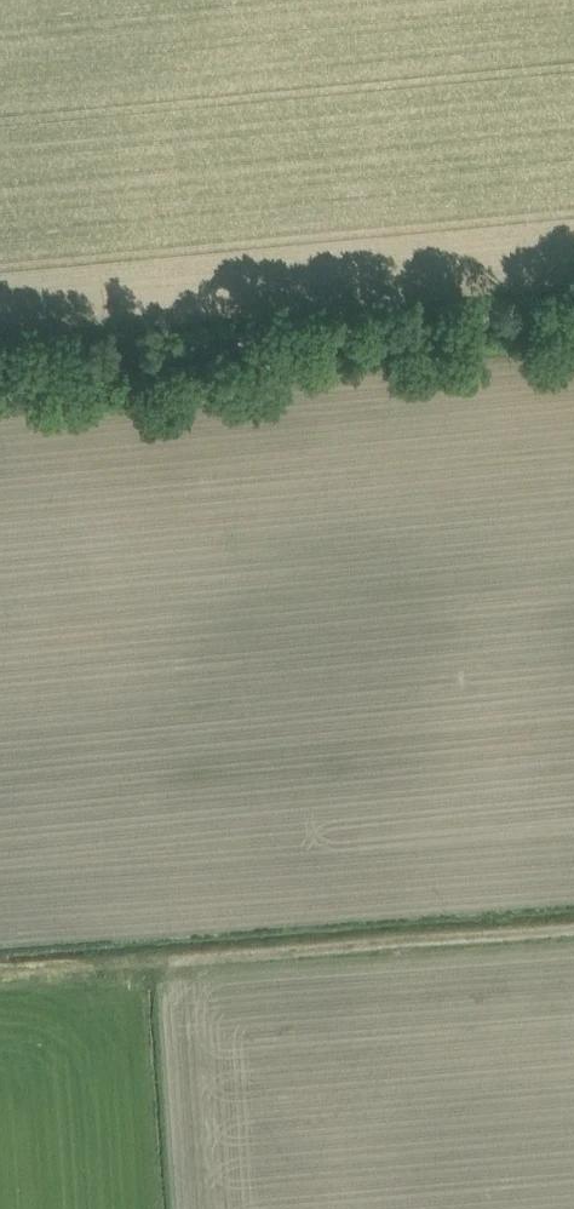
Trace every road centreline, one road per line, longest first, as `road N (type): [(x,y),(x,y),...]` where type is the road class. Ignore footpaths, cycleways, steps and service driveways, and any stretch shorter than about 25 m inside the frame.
road 1 (track): [(0,368),(573,310)]

